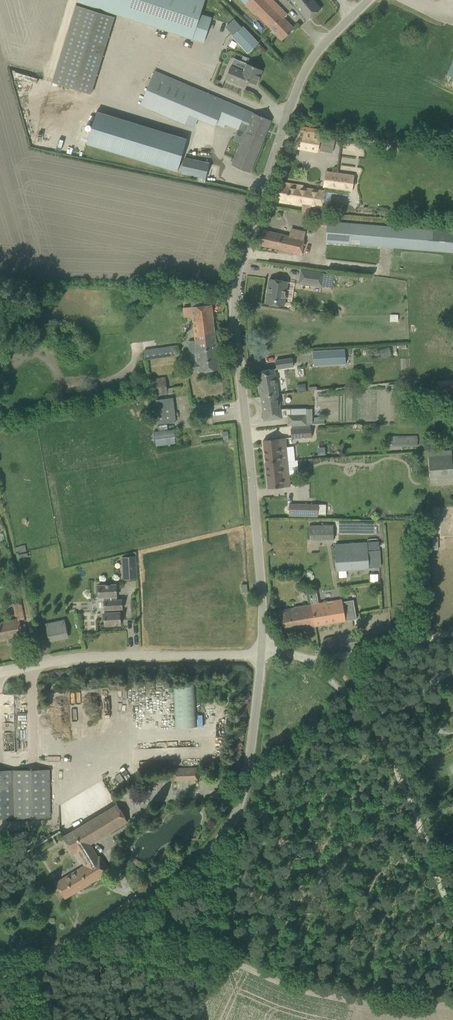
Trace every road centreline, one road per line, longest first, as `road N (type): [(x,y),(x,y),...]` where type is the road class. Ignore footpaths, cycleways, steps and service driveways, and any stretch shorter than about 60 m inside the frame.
road 1 (unclassified): [(261,653),(259,538),(231,295),(303,62),(362,0)]
road 2 (unclassified): [(0,983),(210,852),(243,800),(261,653)]
road 3 (track): [(309,660),(387,751),(449,902)]
road 4 (unclassified): [(0,672),(98,657),(261,653)]
road 5 (unclassified): [(261,653),(309,660),(452,633)]
road 6 (track): [(236,813),(242,849),(228,944)]

